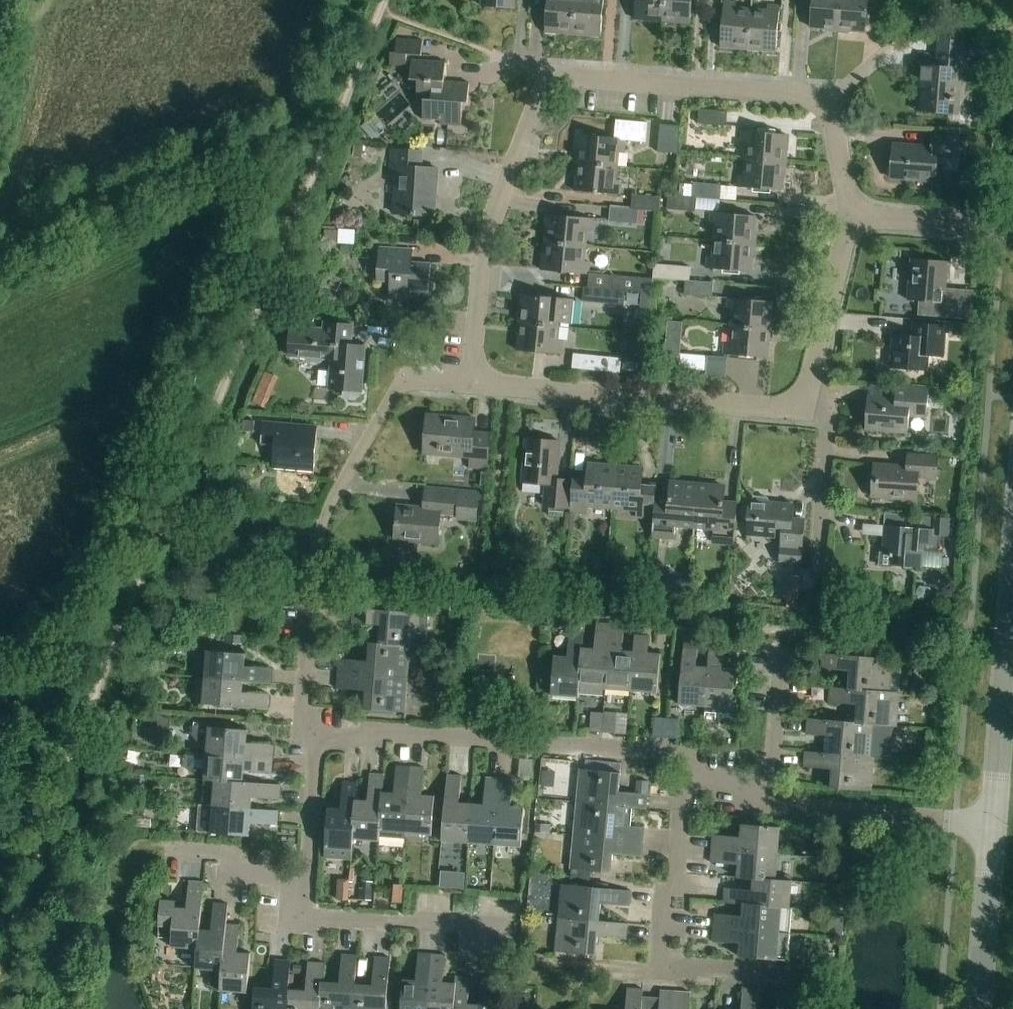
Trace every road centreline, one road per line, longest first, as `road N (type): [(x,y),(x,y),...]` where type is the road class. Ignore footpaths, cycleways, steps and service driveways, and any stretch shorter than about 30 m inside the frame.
road 1 (track): [(0,969),(120,644),(382,0)]
road 2 (residential): [(471,384),(489,237),(549,78),(831,97),(852,217)]
road 3 (residential): [(687,767),(650,752),(308,726)]
road 4 (residential): [(802,405),(471,384)]
road 5 (residential): [(517,928),(298,917),(300,891)]
road 6 (residential): [(471,384),(399,387),(320,534)]
road 7 (unclassified): [(995,824),(1012,589)]
road 8 (residential): [(995,824),(770,808)]
road 9 (residential): [(659,969),(663,902),(678,880),(687,767)]
road 10 (residential): [(802,405),(852,217)]
road 11 (residential): [(308,726),(302,706),(320,534)]
road 12 (residential): [(817,581),(828,421),(802,405)]
road 13 (unclassified): [(979,1008),(995,824)]
road 14 (residential): [(300,891),(314,752),(308,726)]
road 15 (residential): [(770,808),(782,648)]
road 16 (residential): [(1012,229),(852,217)]
road 17 (residential): [(300,891),(233,853),(181,849)]
road 18 (residential): [(785,976),(659,969)]

